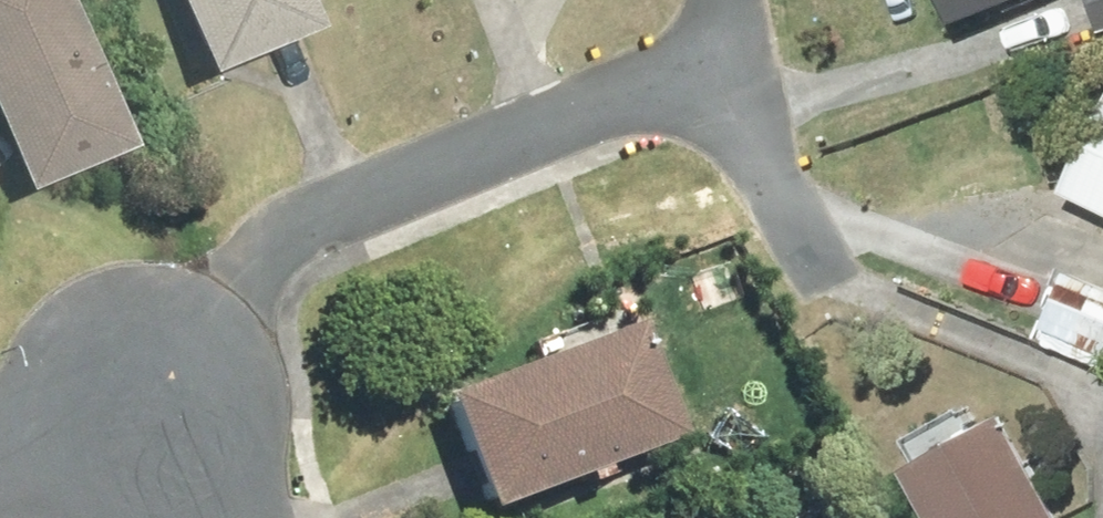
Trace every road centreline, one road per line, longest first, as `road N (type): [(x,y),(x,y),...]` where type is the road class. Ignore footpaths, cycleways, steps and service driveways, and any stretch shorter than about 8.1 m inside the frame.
road 1 (residential): [(713,59),(364,195),(145,399)]
road 2 (residential): [(810,256),(713,59)]
road 3 (residential): [(0,457),(145,399)]
road 4 (residential): [(145,399),(235,517)]

